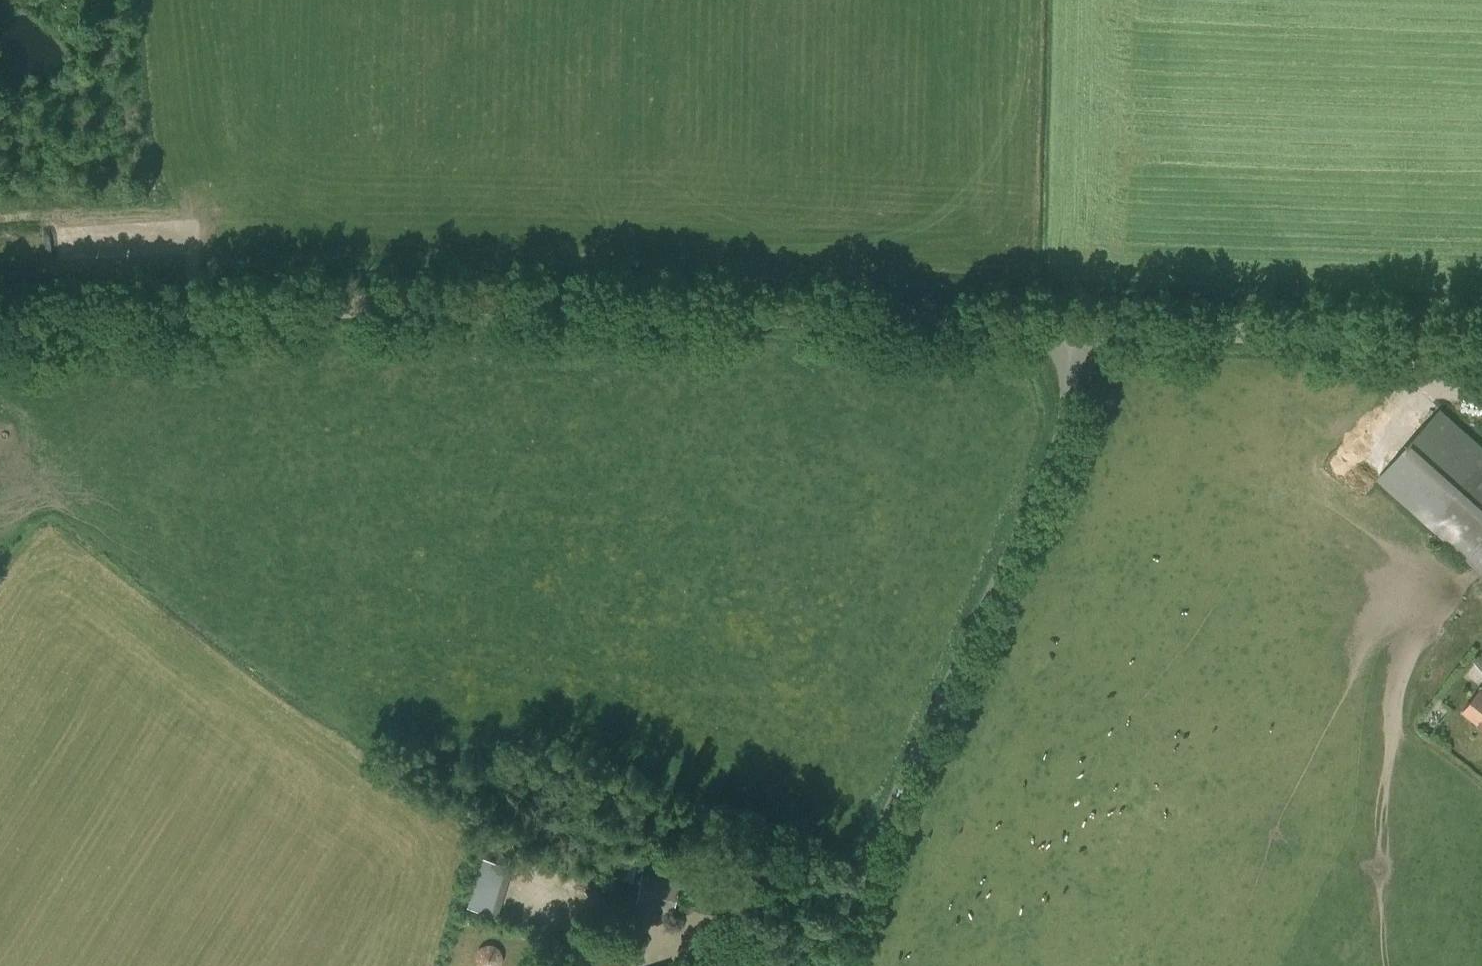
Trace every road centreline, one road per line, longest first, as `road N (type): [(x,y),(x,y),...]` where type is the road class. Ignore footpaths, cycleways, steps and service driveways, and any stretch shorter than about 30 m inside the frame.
road 1 (unclassified): [(0,314),(325,302),(1067,319)]
road 2 (unclassified): [(820,965),(828,892),(1060,457),(1067,319)]
road 3 (unclassified): [(1481,336),(1067,319)]

